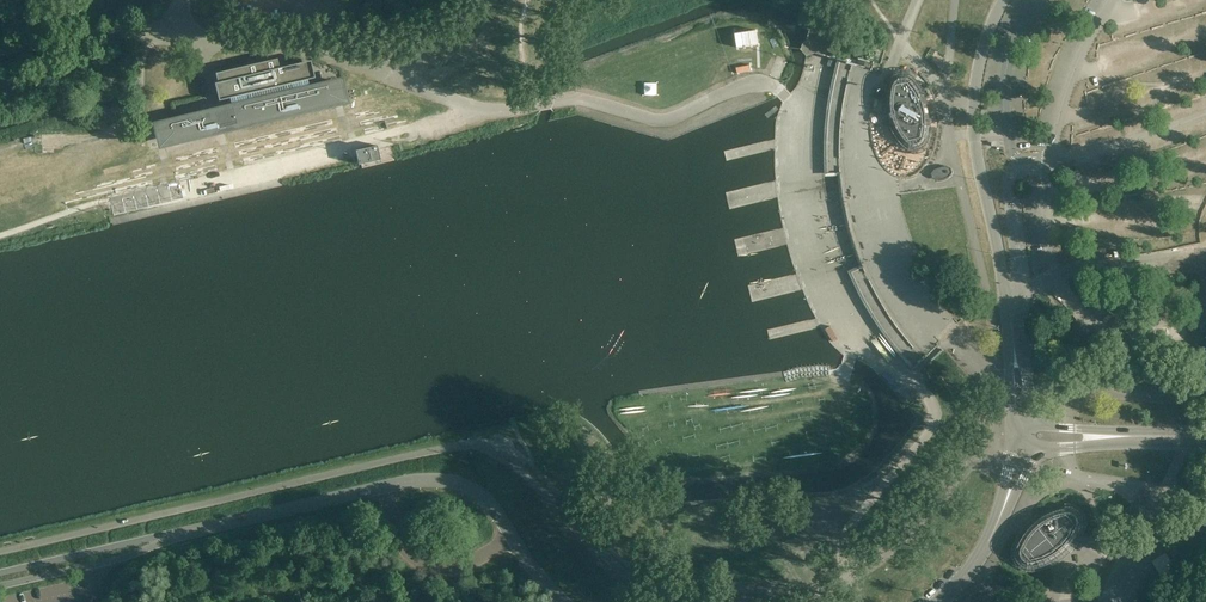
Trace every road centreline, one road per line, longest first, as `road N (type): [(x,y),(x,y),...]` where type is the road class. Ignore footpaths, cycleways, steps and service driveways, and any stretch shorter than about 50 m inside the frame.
road 1 (tertiary): [(173,534),(438,480),(465,485),(491,504),(562,601)]
road 2 (unclassified): [(1014,343),(975,134),(982,57),(1004,0)]
road 3 (tertiary): [(0,586),(122,557),(173,534)]
road 4 (tertiary): [(173,534),(0,573)]
road 5 (tertiary): [(1205,431),(1032,427)]
road 6 (tertiary): [(1033,447),(1205,444)]

